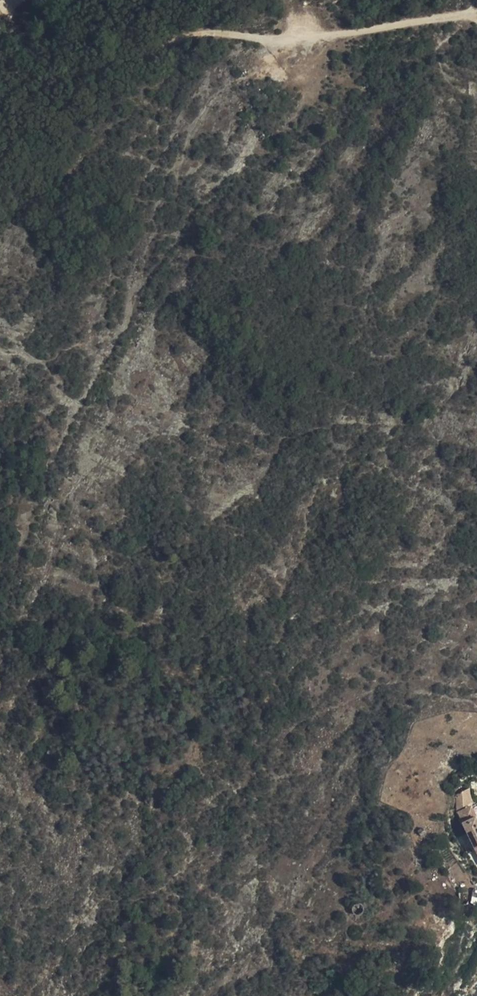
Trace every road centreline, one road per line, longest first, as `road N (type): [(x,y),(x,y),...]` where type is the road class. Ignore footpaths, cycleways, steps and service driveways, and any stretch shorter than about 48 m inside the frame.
road 1 (track): [(0,55),(42,70),(208,33),(278,41),(476,14)]

